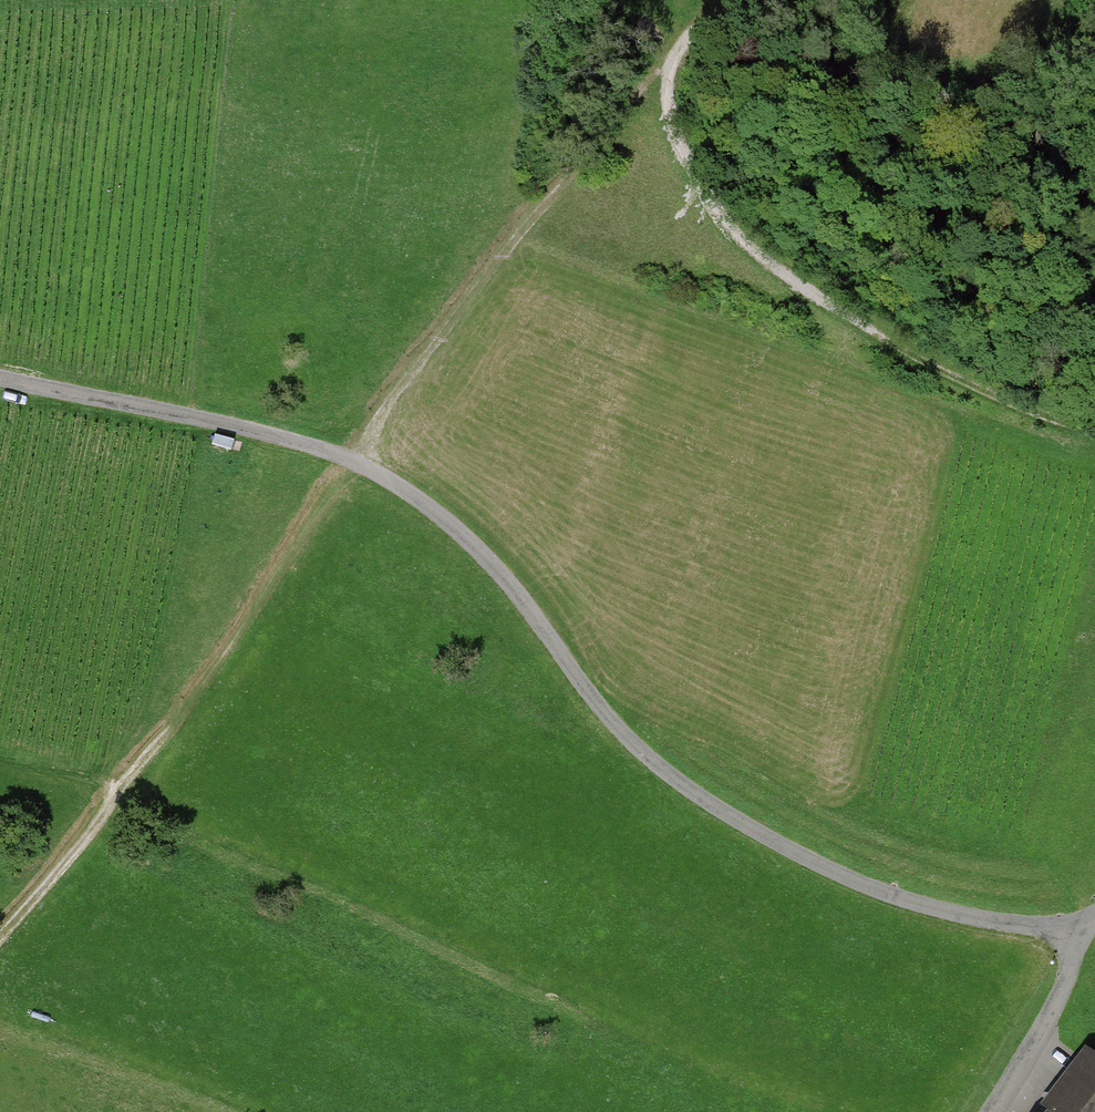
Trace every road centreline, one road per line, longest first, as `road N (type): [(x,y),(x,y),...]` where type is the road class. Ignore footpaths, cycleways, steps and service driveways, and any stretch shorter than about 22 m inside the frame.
road 1 (unclassified): [(1074,932),(947,912),(880,890),(779,843),(673,778),(603,713),(502,575),(454,526),(352,461),(0,378)]
road 2 (track): [(671,62),(498,263),(109,812)]
road 3 (track): [(787,0),(723,17),(690,37),(671,62),(672,120),(695,175),(730,227),(784,275),(914,356),(1065,427),(1094,433)]
road 4 (residential): [(993,1111),(1042,1037),(1073,963),(1074,932)]
road 5 (track): [(109,812),(0,934)]
road 6 (track): [(109,812),(111,795),(97,772),(0,755)]

